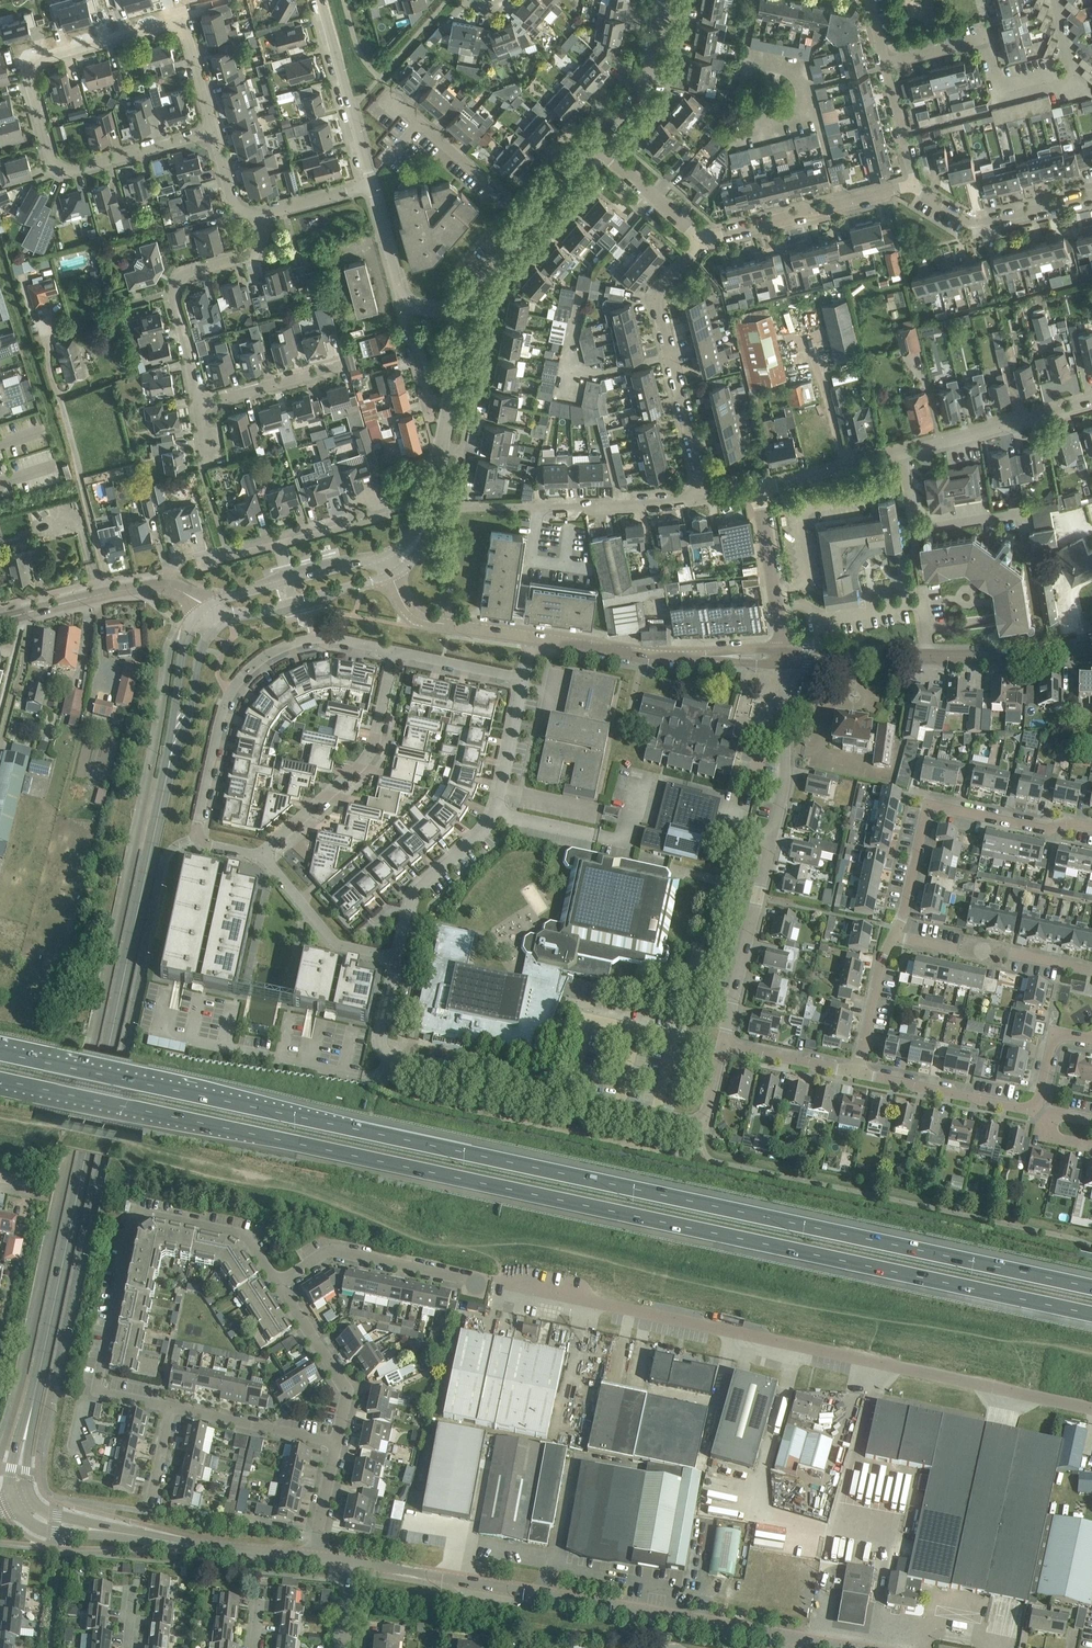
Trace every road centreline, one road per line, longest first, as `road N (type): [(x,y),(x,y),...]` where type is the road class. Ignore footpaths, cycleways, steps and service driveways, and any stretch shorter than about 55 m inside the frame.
road 1 (motorway): [(0,1078),(1091,1316)]
road 2 (motorway): [(1091,1286),(0,1052)]
road 3 (track): [(0,1117),(829,1311)]
road 4 (tertiary): [(24,1501),(19,1469),(163,790)]
road 5 (residential): [(502,1284),(1091,1408)]
road 6 (tertiary): [(352,1561),(853,1647)]
road 7 (residential): [(401,962),(383,1037),(398,1055),(703,1123),(724,1042)]
road 8 (residential): [(171,1407),(99,1392),(135,1214),(237,1233),(278,1284)]
road 9 (residential): [(394,651),(315,638),(262,660),(239,683),(217,729),(195,838),(263,857)]
road 10 (residential): [(724,1042),(786,771),(783,655)]
road 11 (residential): [(65,172),(52,164),(27,73),(31,61),(181,22),(213,131)]
road 12 (residential): [(523,680),(495,816),(416,892),(401,962)]
road 13 (tertiary): [(783,655),(930,657),(1091,644)]
road 14 (residential): [(893,936),(927,807),(1045,829),(1091,827)]
road 15 (residential): [(703,499),(657,307),(701,239)]
road 16 (residential): [(703,499),(600,508),(430,507)]
road 17 (residential): [(263,857),(373,753),(394,651)]
road 18 (tertiary): [(532,638),(668,656),(783,655)]
road 19 (residential): [(201,400),(174,291),(188,273),(254,252),(264,215)]
road 20 (residential): [(701,239),(912,185)]
road 21 (residential): [(278,1284),(337,1251),(477,1283)]
road 22 (tertiary): [(219,1546),(50,1523),(24,1501)]
road 23 (residential): [(900,453),(1091,401)]
road 24 (residential): [(912,185),(974,223),(1091,195)]
road 25 (unclassified): [(371,185),(321,0)]
road 26 (residential): [(529,219),(386,95)]
road 27 (residential): [(263,857),(335,948),(401,962)]
road 28 (residential): [(278,1284),(347,1386),(337,1443)]
road 29 (tertiary): [(197,615),(188,631),(163,790)]
road 30 (residential): [(900,453),(916,525),(1020,514)]
road 31 (residential): [(1029,1106),(859,1072)]
road 32 (tertiary): [(0,620),(170,588)]
road 33 (residential): [(337,1443),(171,1407)]
road 34 (tertiary): [(389,573),(405,606),(422,618),(532,638)]
road 35 (residential): [(783,655),(757,489)]
road 36 (tertiary): [(163,790),(210,630)]
road 37 (tertiary): [(595,144),(649,76),(665,0)]
road 38 (residential): [(885,62),(979,39),(997,93)]
road 39 (residential): [(213,131),(65,172)]
road 40 (residential): [(900,453),(757,489)]
road 41 (residential): [(201,400),(342,366)]
road 42 (residential): [(595,144),(701,239)]
road 43 (residential): [(859,1072),(893,936)]
road 44 (residential): [(859,1072),(724,1042)]
road 45 (residential): [(523,680),(394,651)]
road 46 (unclassified): [(414,306),(398,286),(371,185)]
road 47 (residential): [(912,185),(885,62)]

